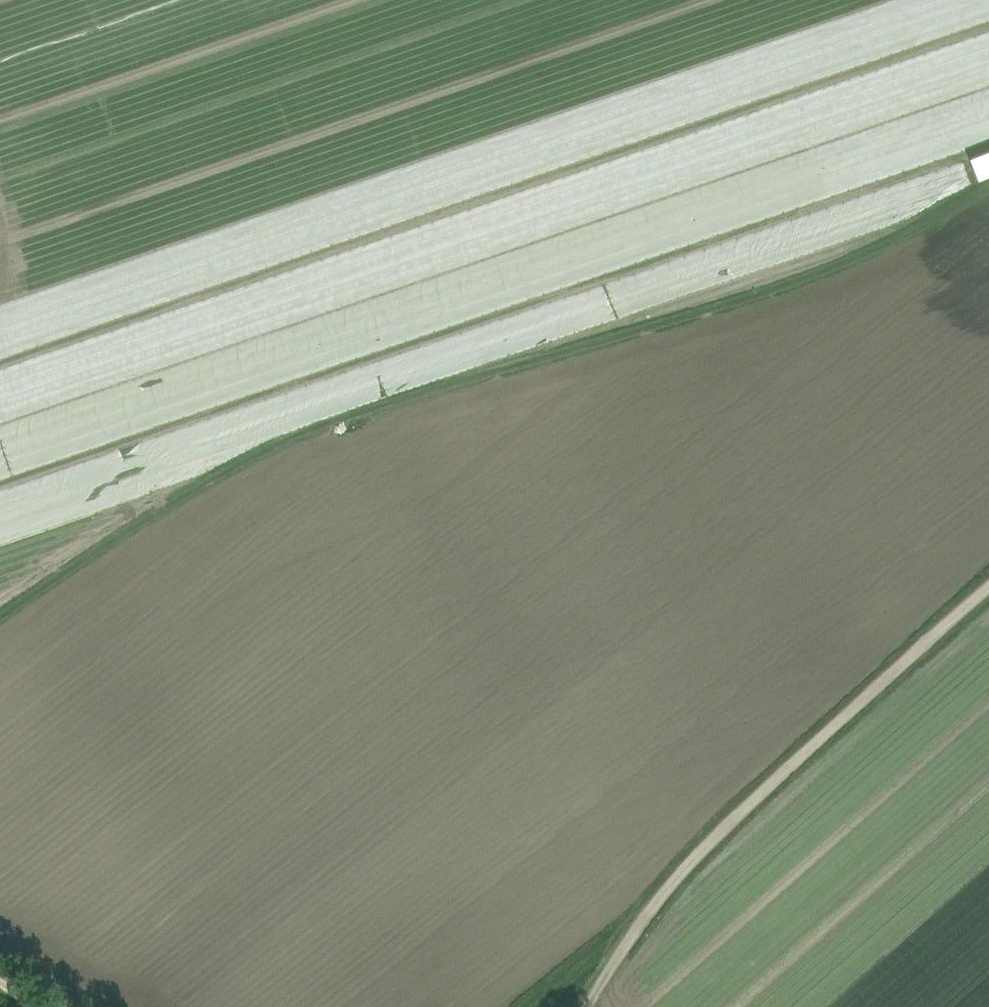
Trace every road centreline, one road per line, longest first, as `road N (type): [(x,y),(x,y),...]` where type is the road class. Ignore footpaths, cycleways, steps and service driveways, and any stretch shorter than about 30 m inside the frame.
road 1 (track): [(589,1006),(637,925),(735,811),(988,588)]

